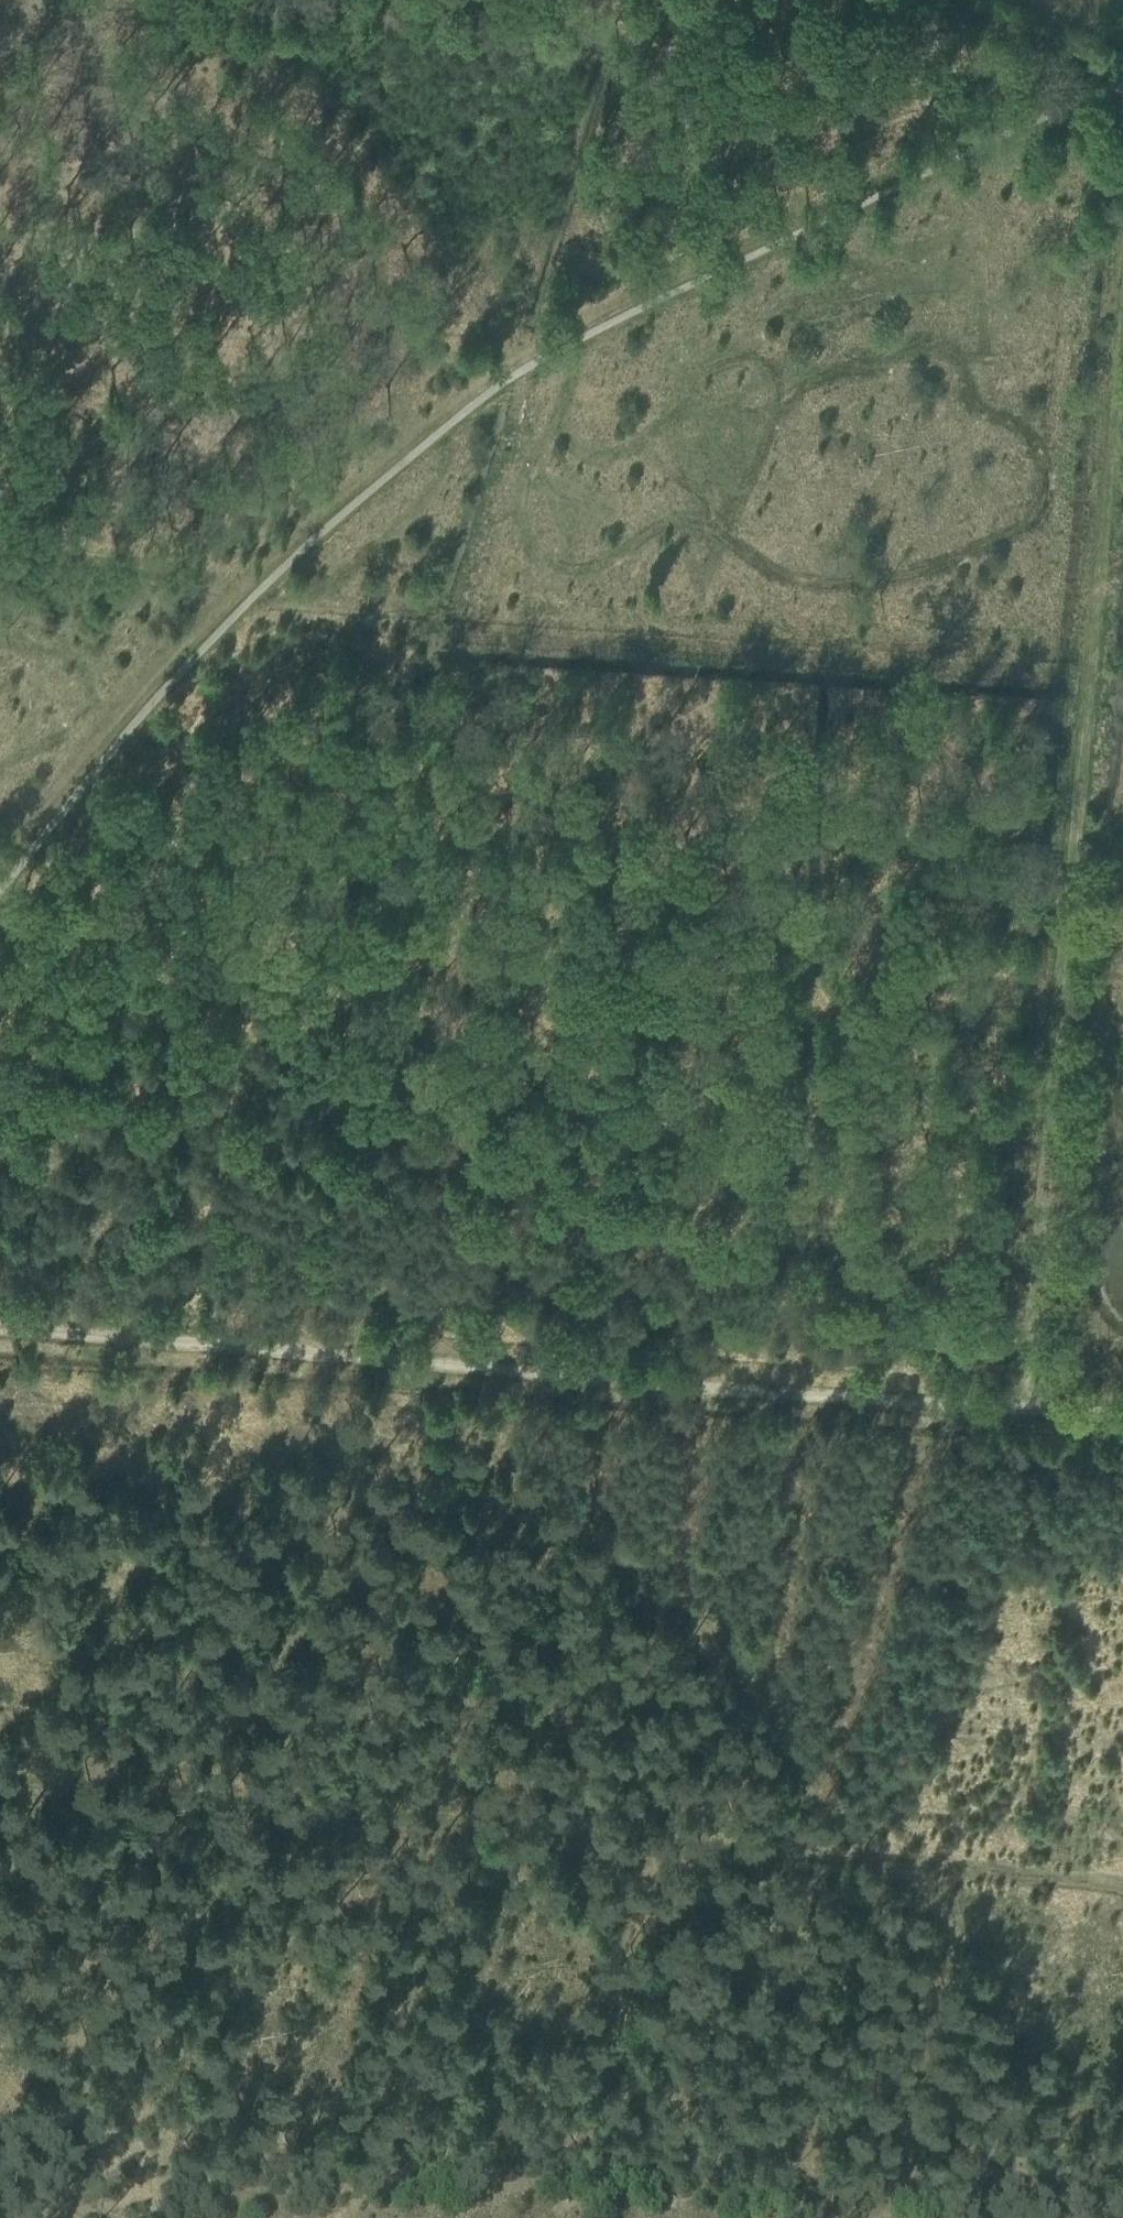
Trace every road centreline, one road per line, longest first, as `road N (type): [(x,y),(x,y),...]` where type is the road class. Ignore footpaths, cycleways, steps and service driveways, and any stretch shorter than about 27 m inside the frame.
road 1 (track): [(1122,76),(1105,75),(523,355),(393,454),(166,666),(0,866)]
road 2 (track): [(1122,263),(1024,1414)]
road 3 (track): [(0,1799),(1053,1881),(1122,1898)]
road 4 (track): [(0,1331),(1024,1414)]

